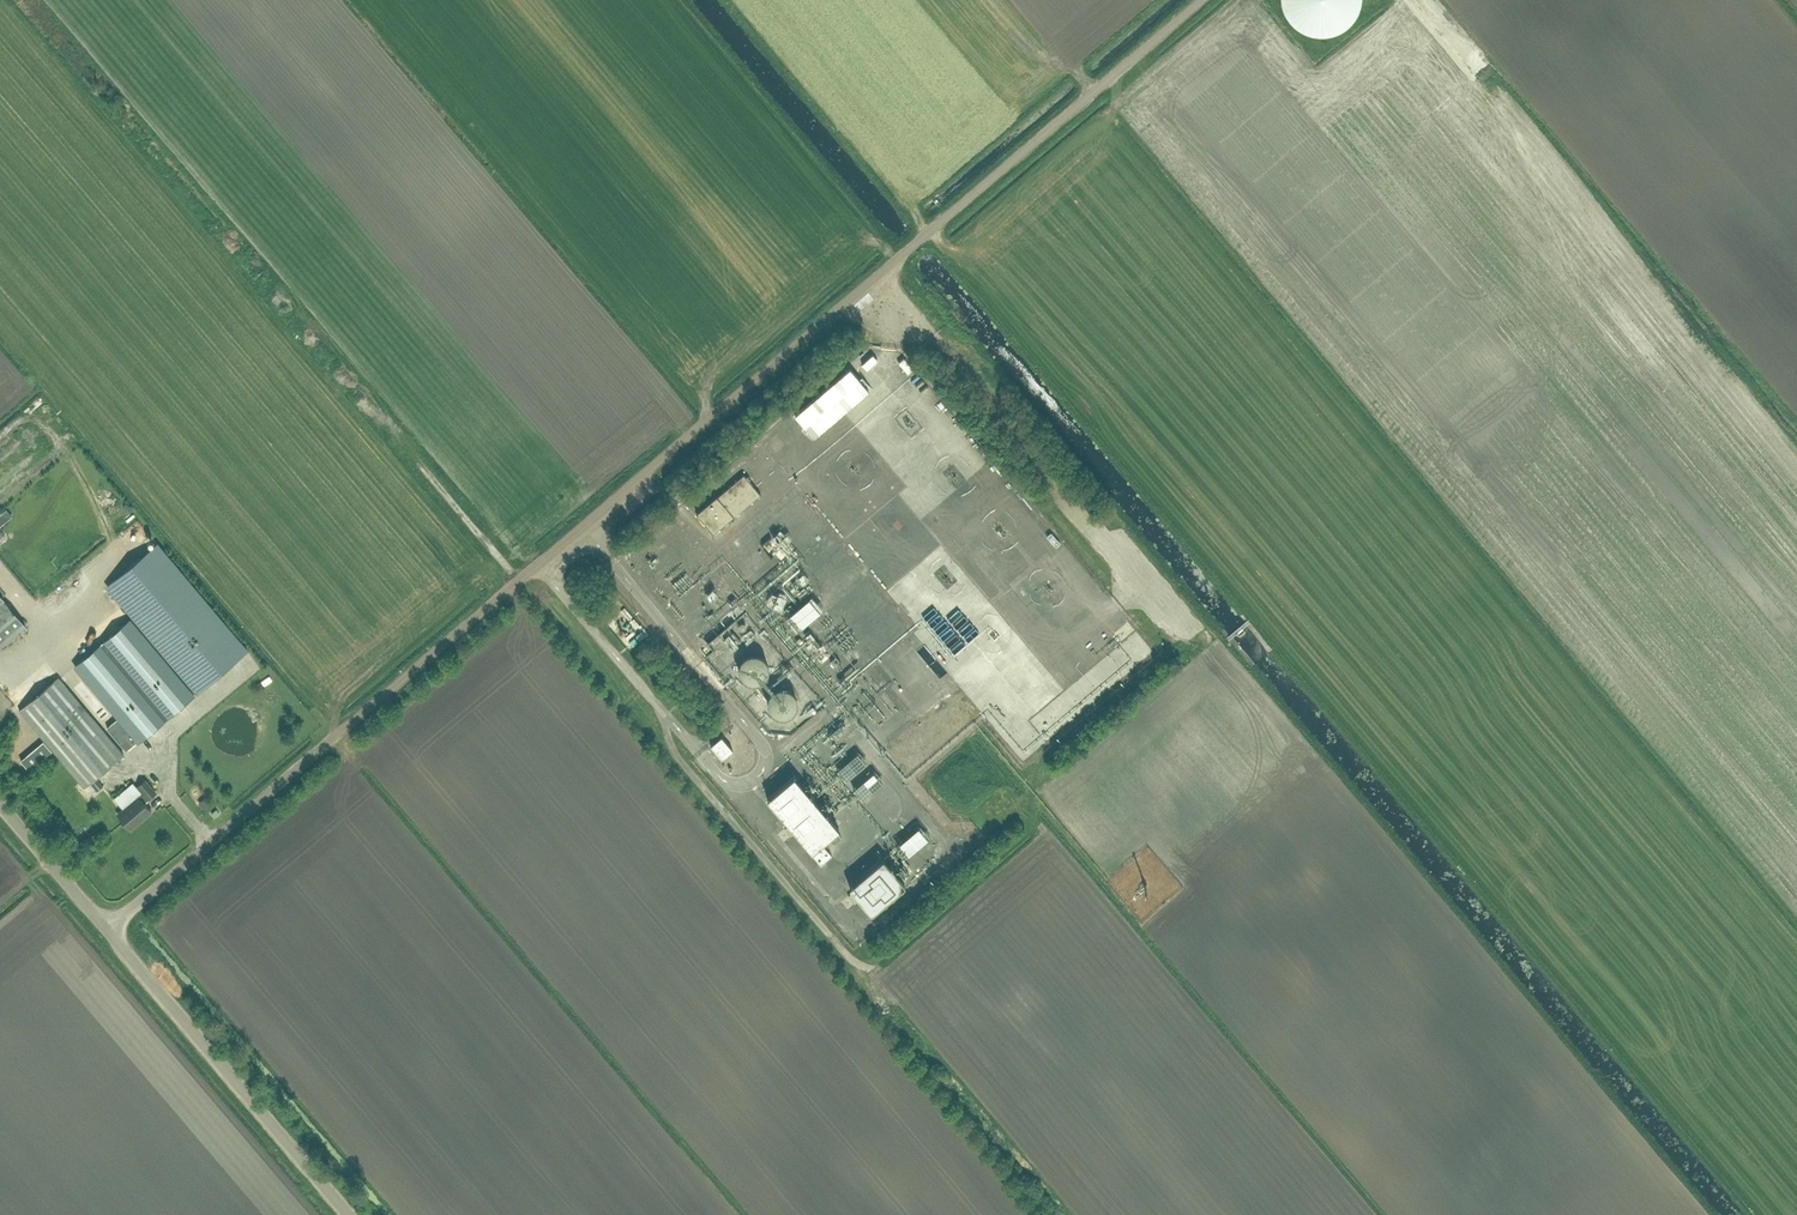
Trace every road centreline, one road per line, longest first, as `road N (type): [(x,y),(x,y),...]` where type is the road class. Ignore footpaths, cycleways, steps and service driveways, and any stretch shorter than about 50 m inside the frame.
road 1 (unclassified): [(106,930),(1199,0)]
road 2 (tertiary): [(348,1214),(106,930)]
road 3 (tertiary): [(106,930),(0,805)]

